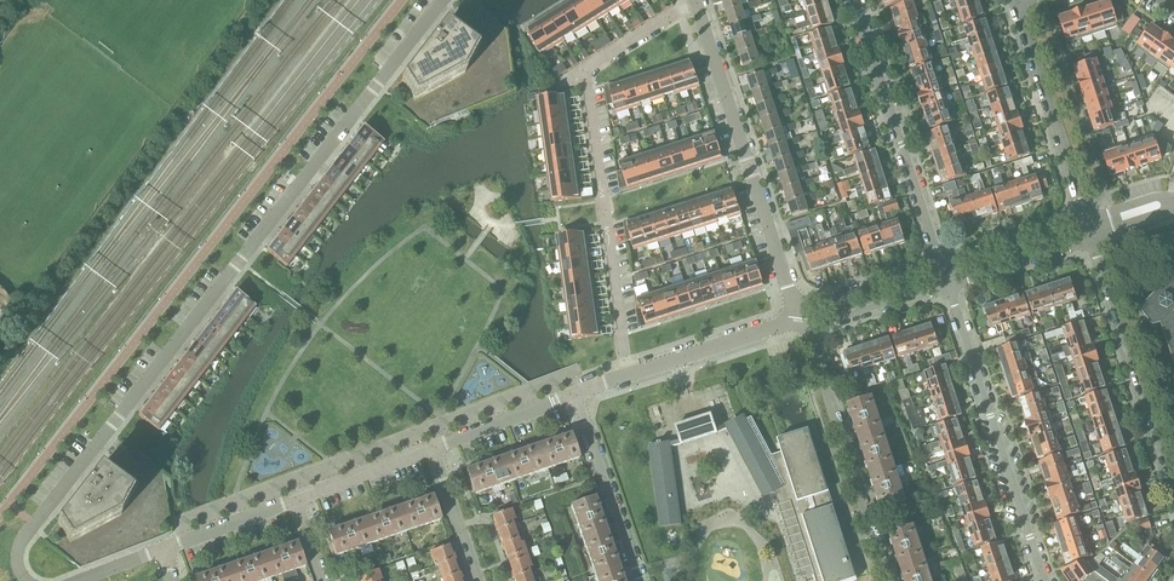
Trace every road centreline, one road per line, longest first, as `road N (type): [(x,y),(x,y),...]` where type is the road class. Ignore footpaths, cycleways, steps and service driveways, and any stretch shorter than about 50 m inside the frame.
road 1 (residential): [(36,525),(245,266),(444,0)]
road 2 (residential): [(628,375),(588,72),(697,4)]
road 3 (residential): [(799,319),(697,4)]
road 4 (residential): [(1048,580),(947,287)]
road 5 (residential): [(940,267),(857,0)]
road 6 (residential): [(888,580),(799,319)]
road 7 (residential): [(1090,226),(1173,474)]
road 8 (residential): [(1015,4),(1090,226)]
road 9 (residential): [(640,580),(575,395)]
road 10 (residential): [(628,375),(799,319)]
road 11 (residential): [(947,287),(1077,244),(1090,226)]
road 12 (residential): [(1090,226),(1067,225),(940,267)]
road 13 (residential): [(799,319),(824,323),(947,287)]
road 14 (residential): [(432,450),(575,395)]
road 15 (residential): [(940,267),(818,305),(799,319)]
road 16 (residential): [(295,501),(432,450)]
road 17 (residential): [(165,550),(295,501)]
road 18 (residential): [(479,580),(432,450)]

